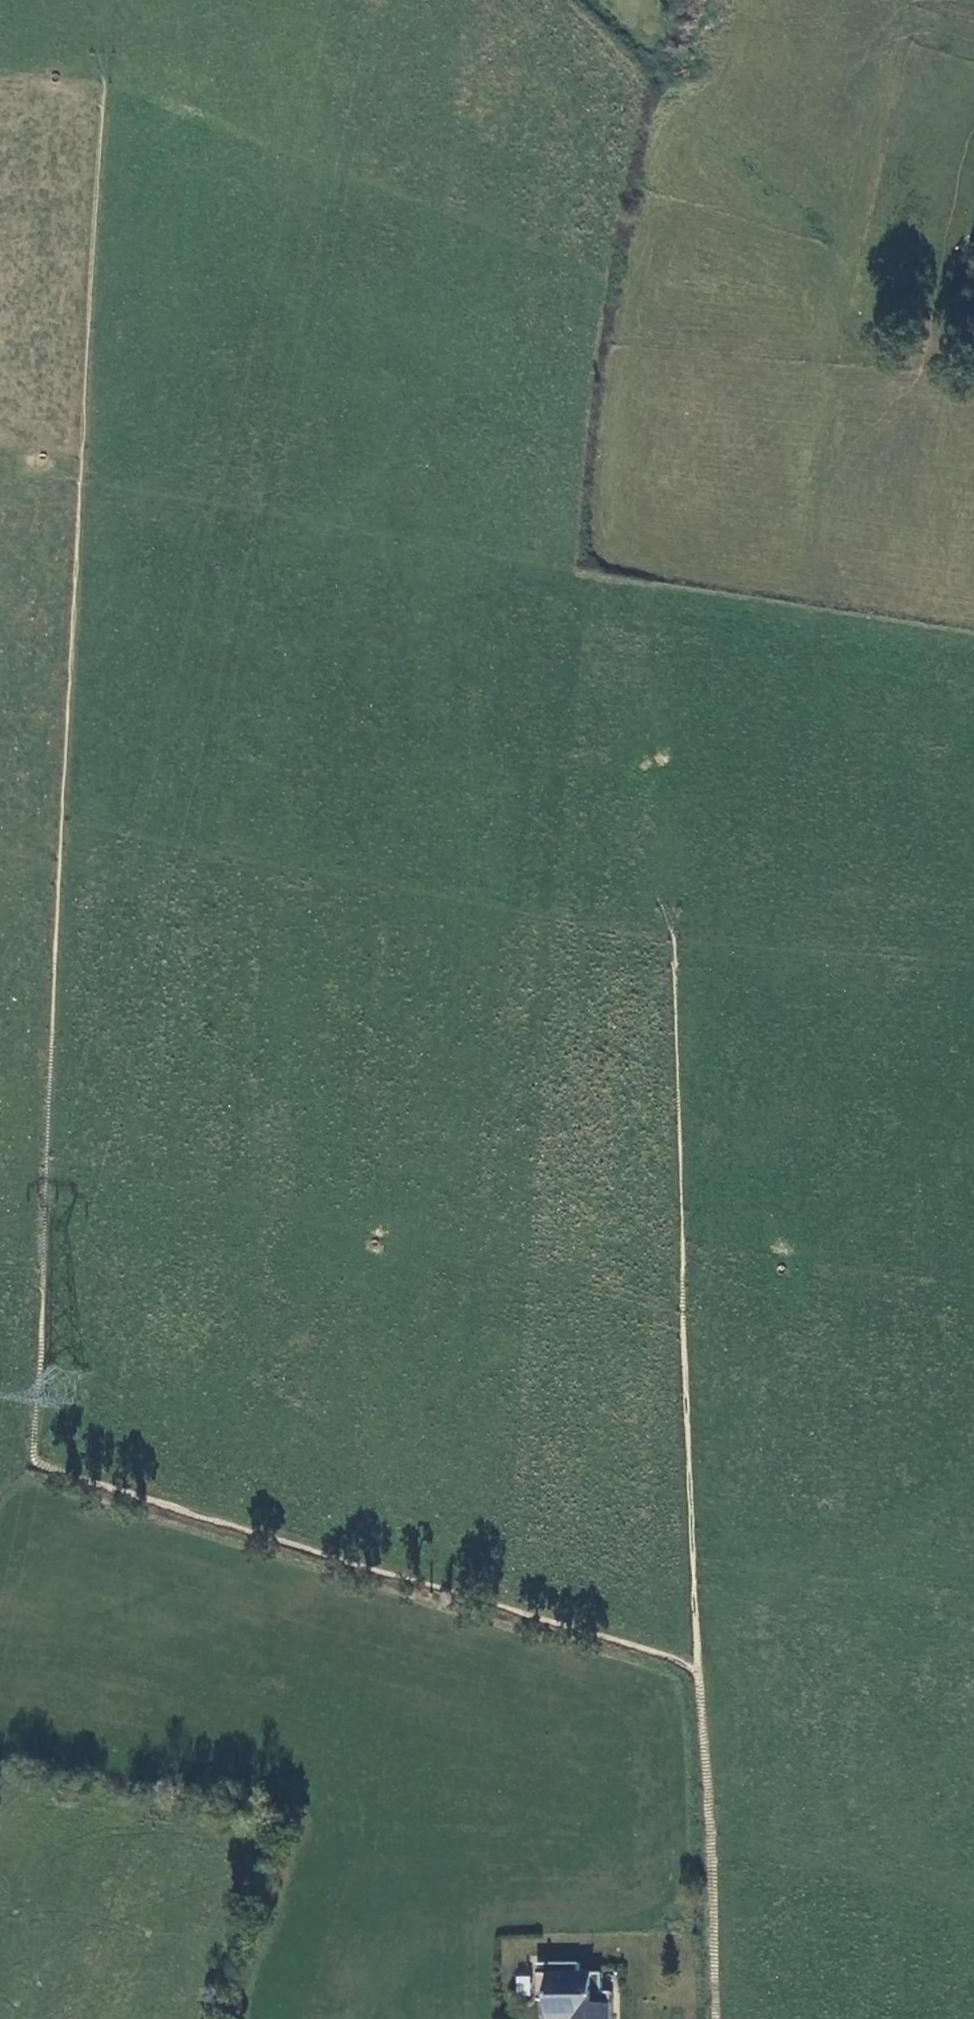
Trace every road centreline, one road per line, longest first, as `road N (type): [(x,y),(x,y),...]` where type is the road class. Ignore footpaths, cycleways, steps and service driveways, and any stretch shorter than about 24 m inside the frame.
road 1 (track): [(717,2018),(698,1674),(658,1652),(40,1466),(34,1456)]
road 2 (track): [(698,1674),(688,1422)]

